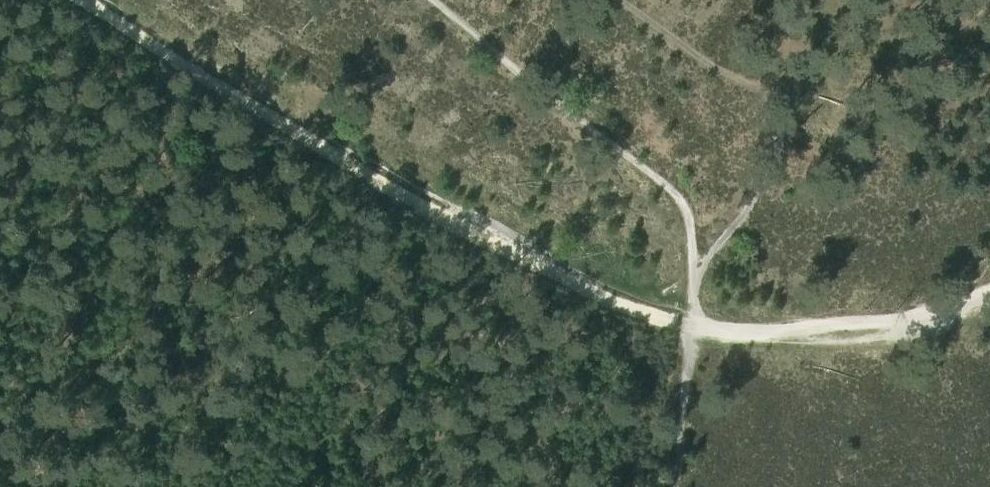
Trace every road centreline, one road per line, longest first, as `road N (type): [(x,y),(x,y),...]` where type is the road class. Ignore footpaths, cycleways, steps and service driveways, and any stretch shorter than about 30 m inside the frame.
road 1 (track): [(87,0),(389,191),(584,288),(690,328)]
road 2 (track): [(439,0),(680,198),(696,275),(690,328)]
road 3 (track): [(690,328),(768,332),(908,321),(989,295)]
road 4 (track): [(672,486),(690,328)]

